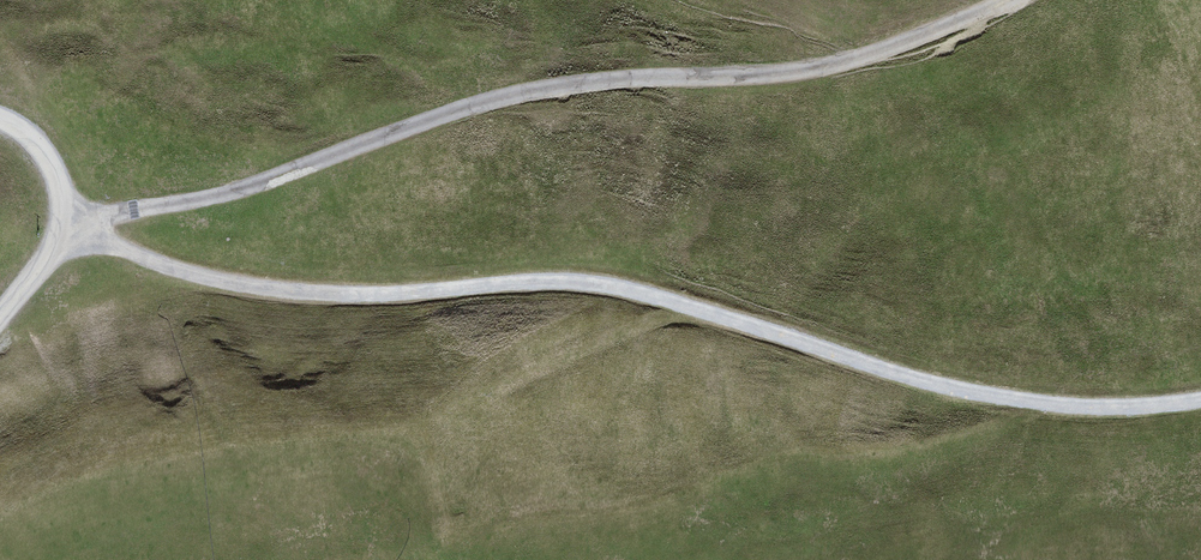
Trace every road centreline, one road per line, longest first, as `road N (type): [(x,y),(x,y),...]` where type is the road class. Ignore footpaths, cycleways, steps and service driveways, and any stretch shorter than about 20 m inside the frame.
road 1 (track): [(75,222),(171,274),(352,301),(445,288),(625,293),(782,333),(959,392),(1162,404),(1200,396)]
road 2 (track): [(1025,0),(877,53),(754,77),(633,76),(502,94),(347,147),(262,189),(75,222)]
road 3 (track): [(0,332),(58,263),(75,222)]
road 4 (track): [(75,222),(32,139),(0,131)]

